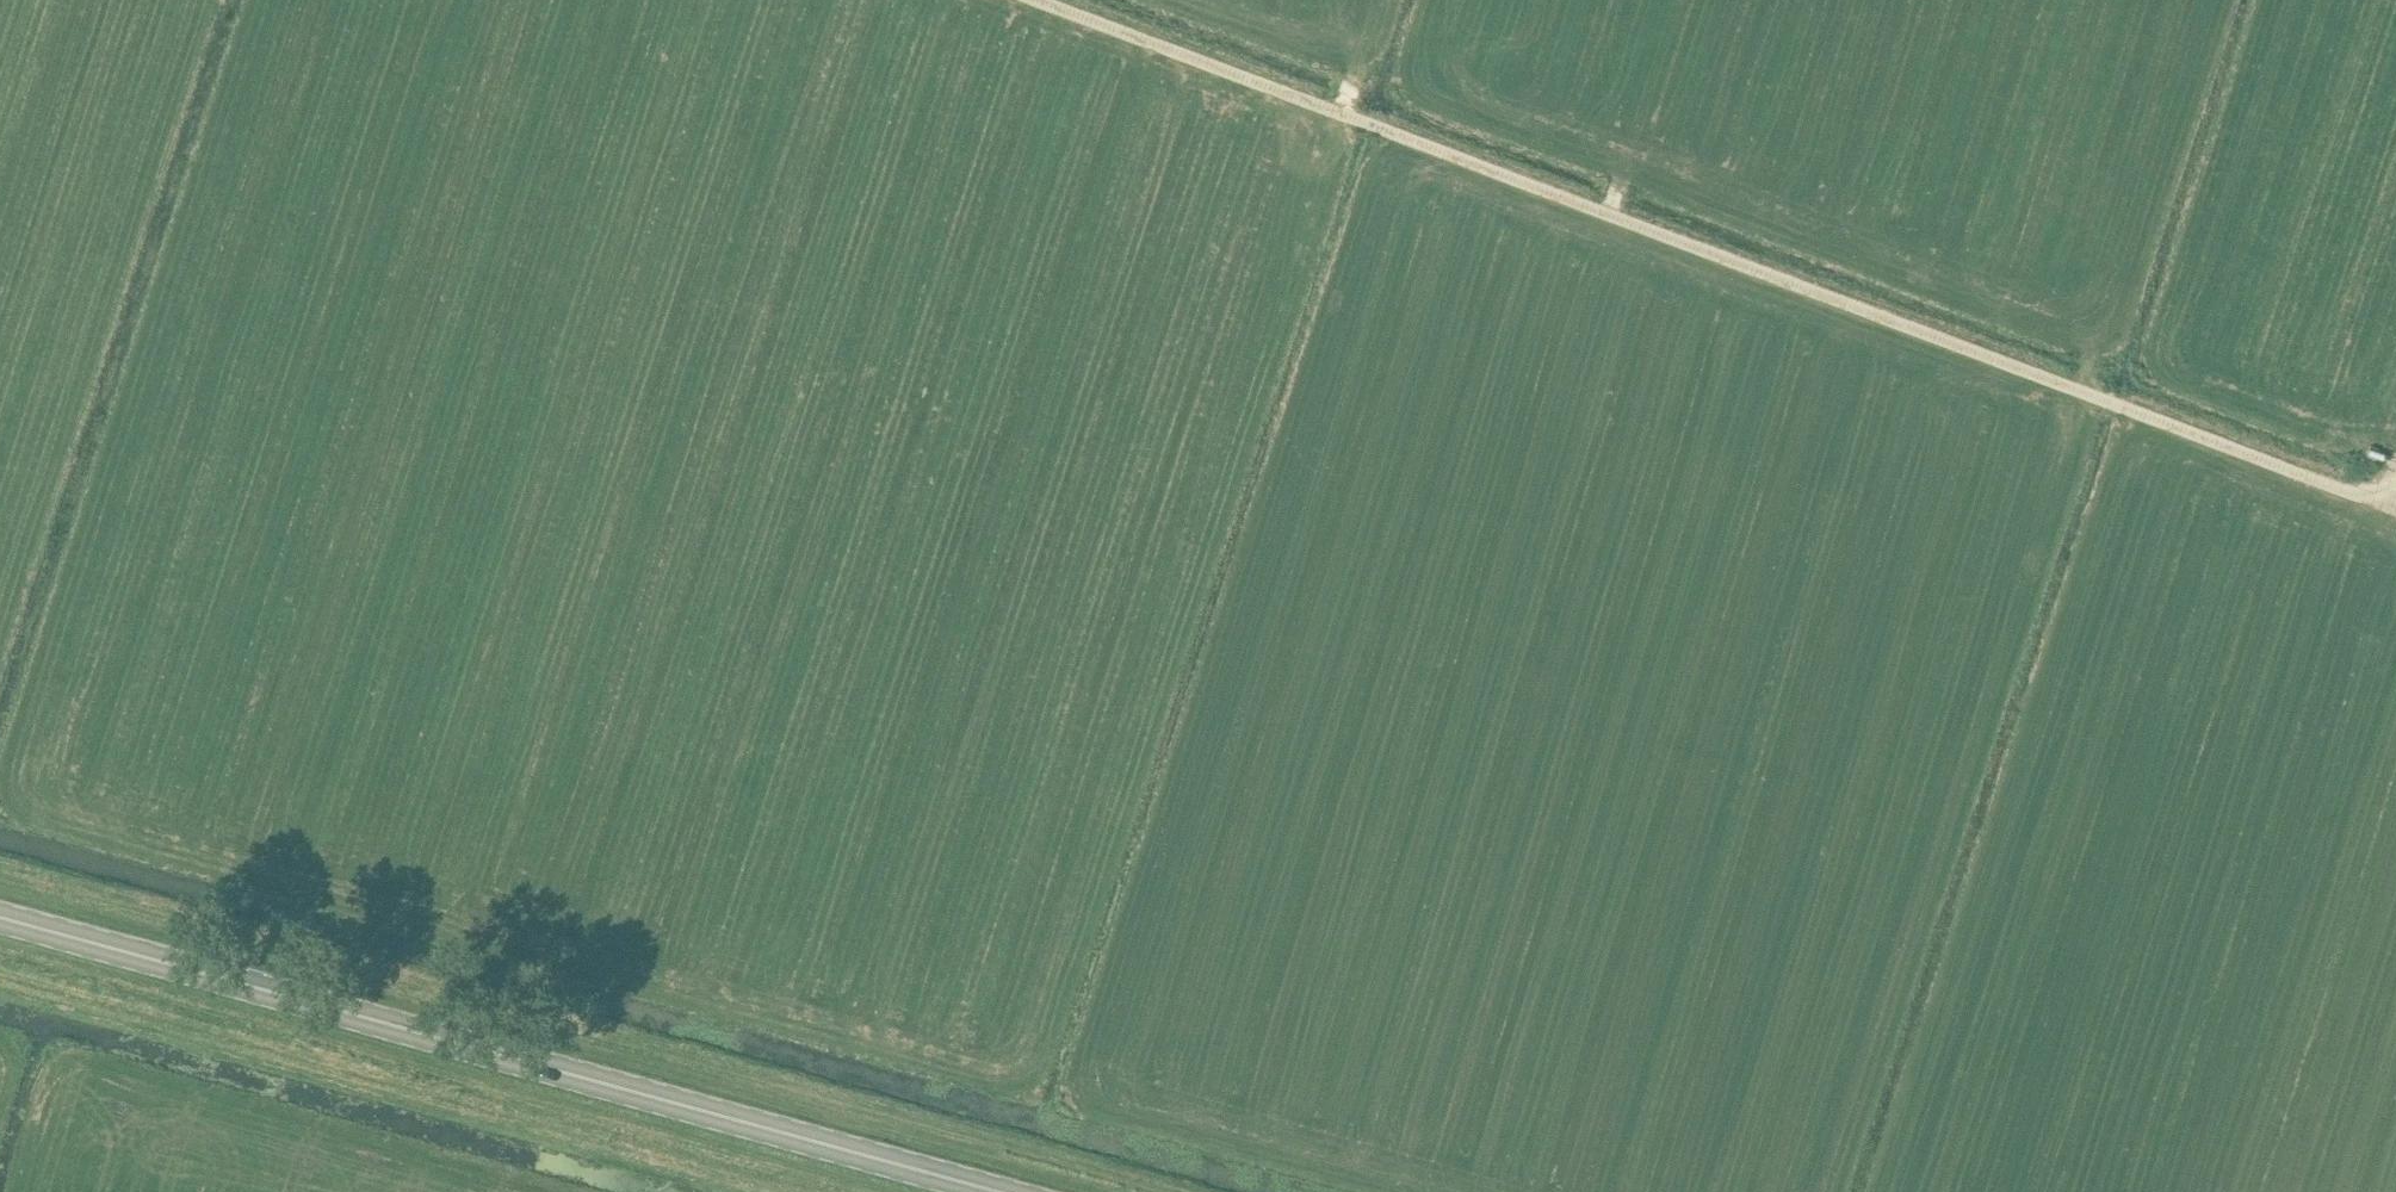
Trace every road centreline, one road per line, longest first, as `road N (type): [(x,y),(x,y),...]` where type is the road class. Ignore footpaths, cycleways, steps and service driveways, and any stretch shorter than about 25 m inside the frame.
road 1 (primary): [(999,1191),(0,917)]

